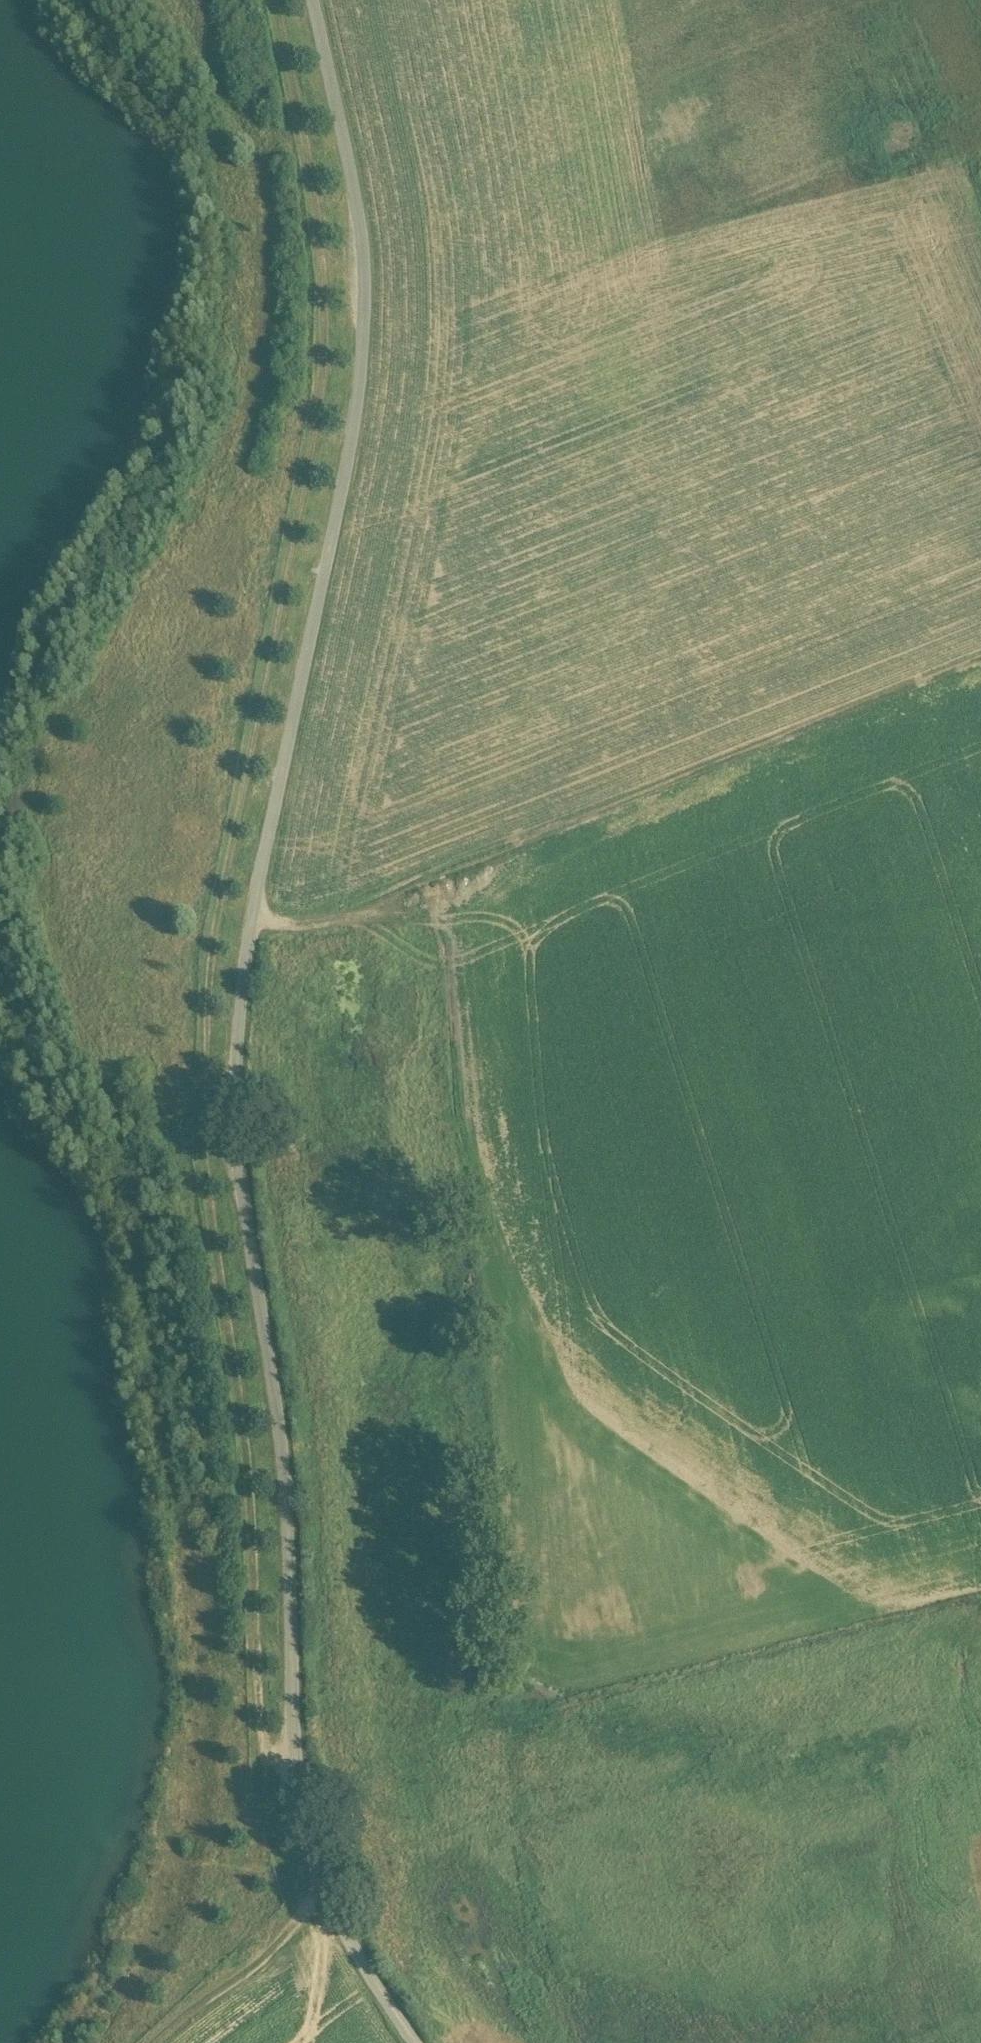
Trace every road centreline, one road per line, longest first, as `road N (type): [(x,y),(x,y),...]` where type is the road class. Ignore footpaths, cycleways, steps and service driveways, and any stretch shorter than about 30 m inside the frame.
road 1 (track): [(414,2042),(313,1872),(297,1776),(283,1469),(234,1125),(255,893),(346,475),(364,337),(364,251),(314,0)]

